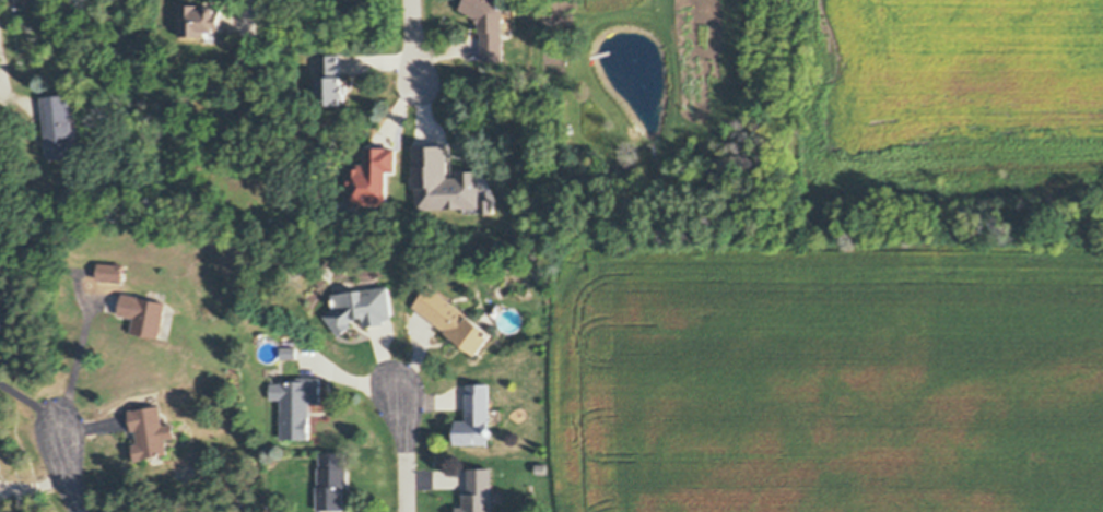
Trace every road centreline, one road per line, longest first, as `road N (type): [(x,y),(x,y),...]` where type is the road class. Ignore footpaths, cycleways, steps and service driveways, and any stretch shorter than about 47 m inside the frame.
road 1 (residential): [(409,511),(408,433),(397,391)]

